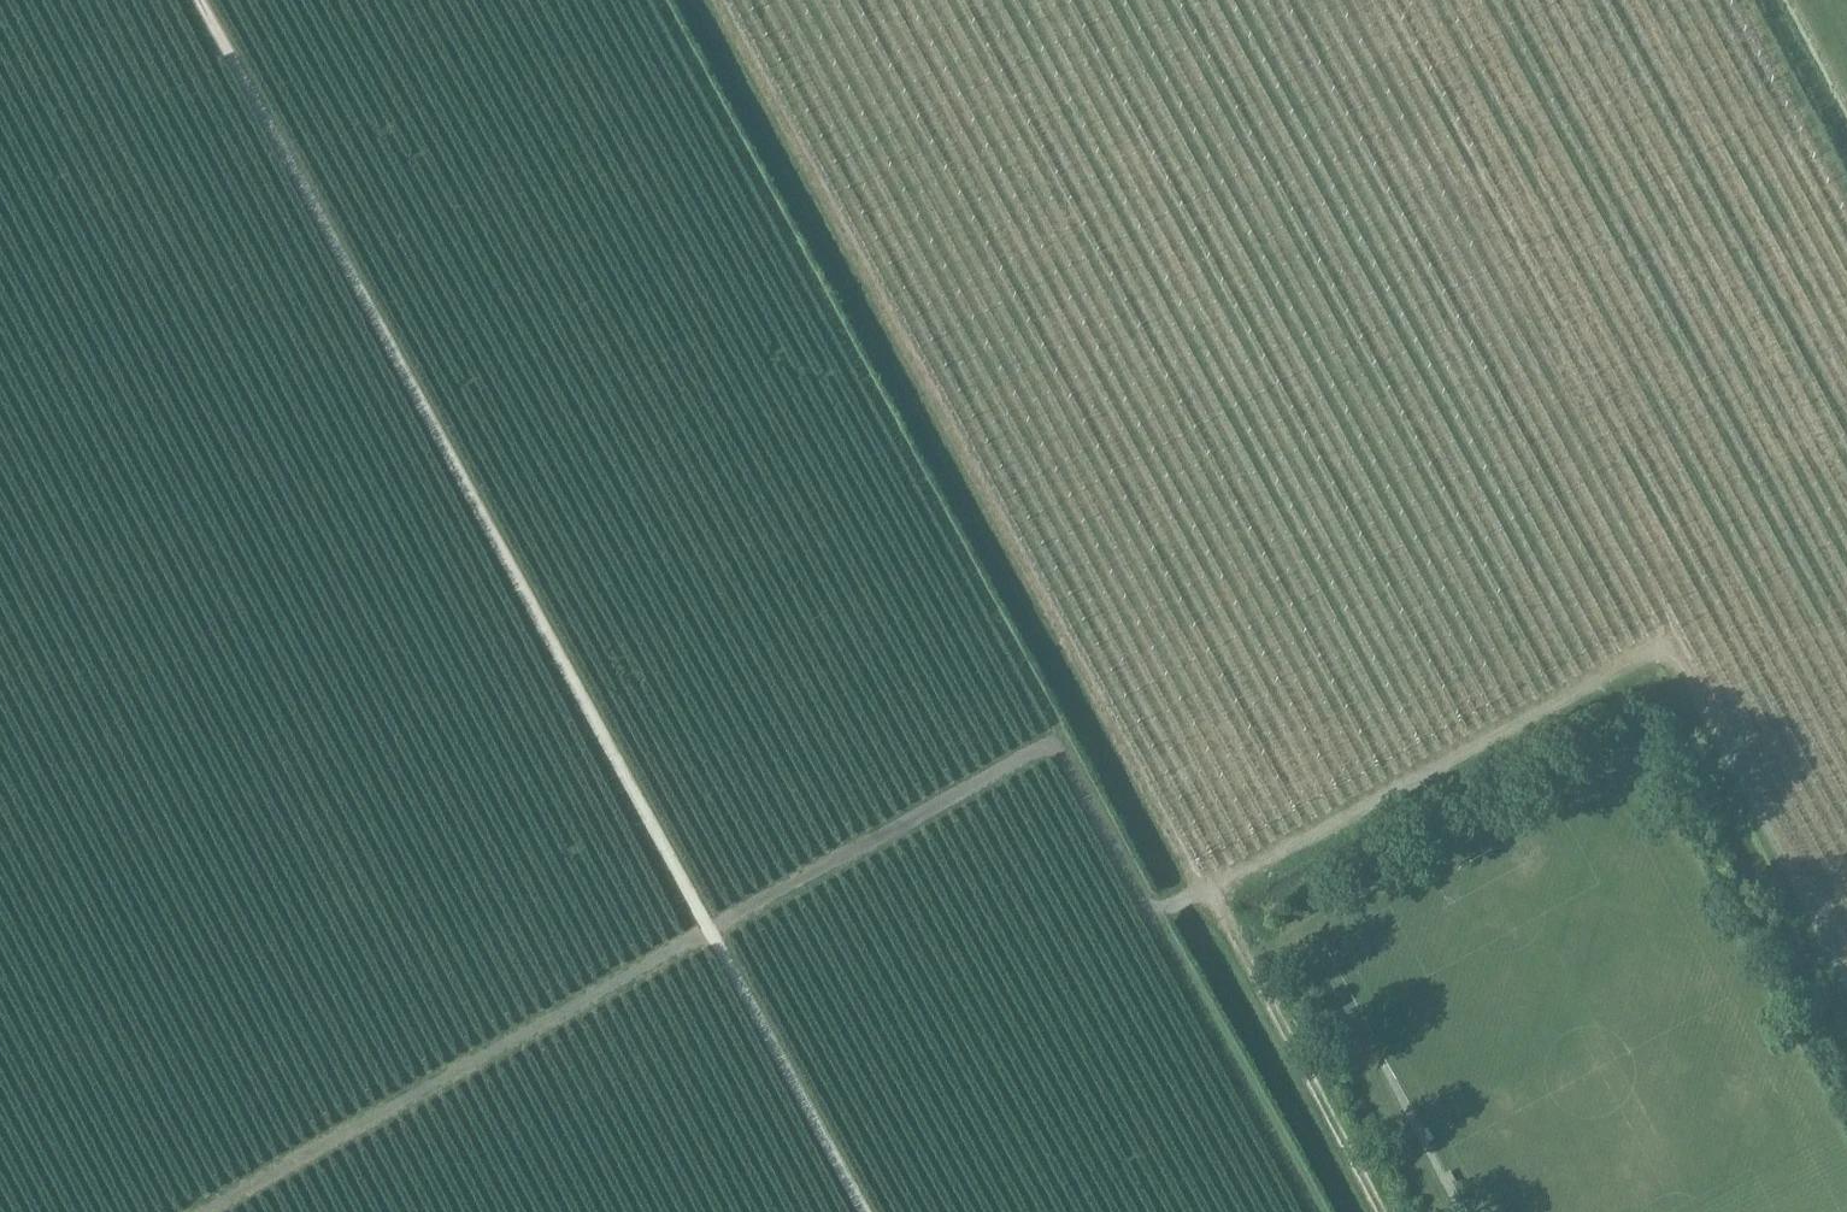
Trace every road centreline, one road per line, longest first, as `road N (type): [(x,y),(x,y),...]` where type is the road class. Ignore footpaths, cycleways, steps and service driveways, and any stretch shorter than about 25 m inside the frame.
road 1 (track): [(193,0),(862,1211)]
road 2 (track): [(1379,1211),(1197,865)]

